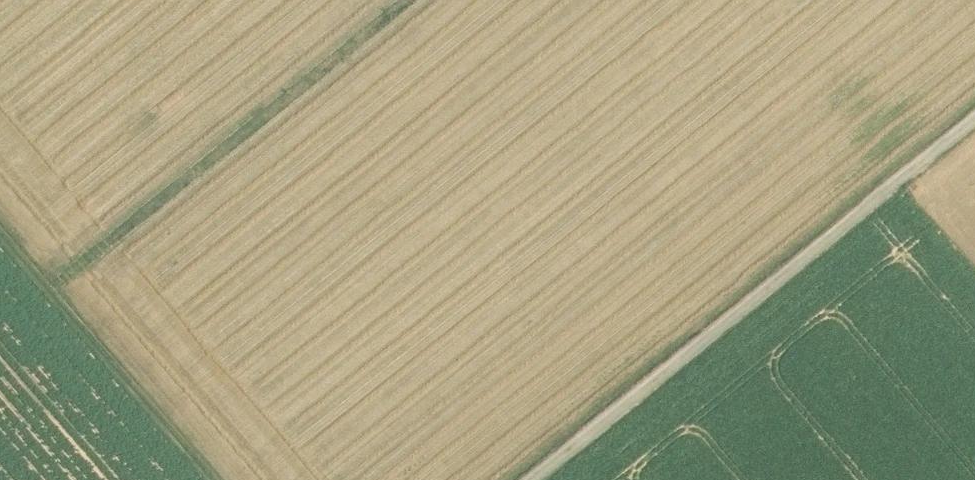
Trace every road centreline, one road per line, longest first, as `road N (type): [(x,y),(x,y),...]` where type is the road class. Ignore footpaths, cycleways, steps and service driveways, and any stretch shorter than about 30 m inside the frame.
road 1 (track): [(538,479),(974,125)]
road 2 (track): [(215,479),(0,227)]

